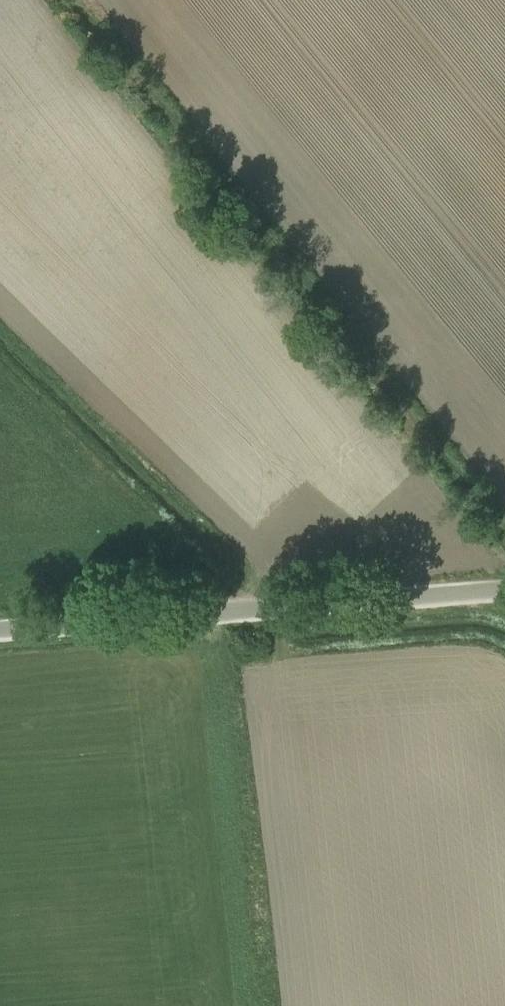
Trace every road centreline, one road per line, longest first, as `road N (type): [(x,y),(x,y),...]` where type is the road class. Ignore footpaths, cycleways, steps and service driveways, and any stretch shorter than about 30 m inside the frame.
road 1 (unclassified): [(0,637),(504,599)]

